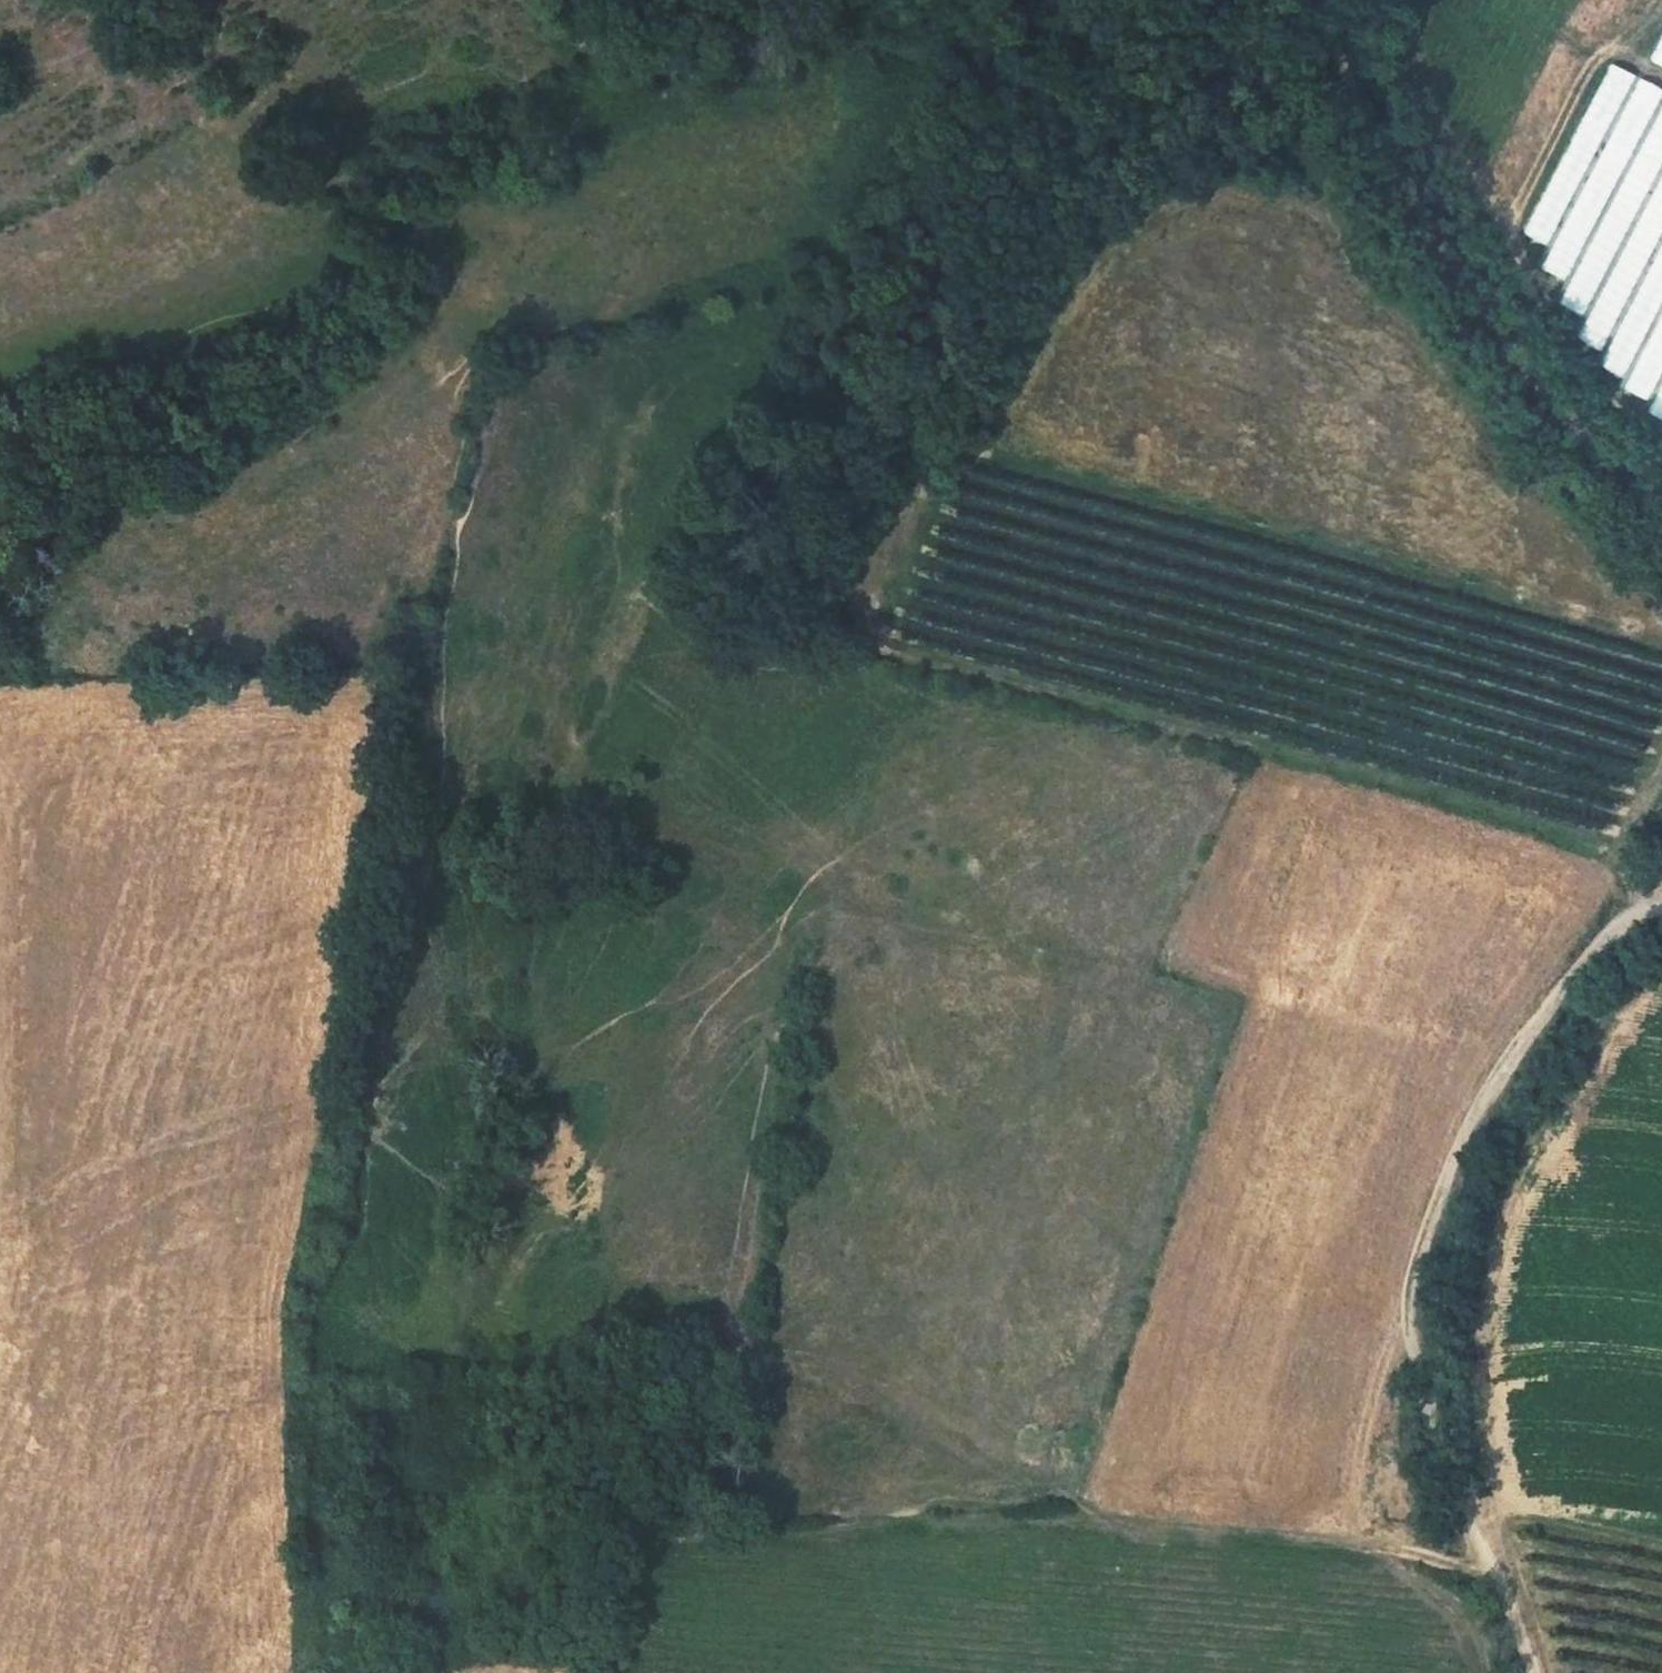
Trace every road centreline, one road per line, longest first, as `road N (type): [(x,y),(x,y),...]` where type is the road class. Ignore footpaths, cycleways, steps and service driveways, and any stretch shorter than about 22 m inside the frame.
road 1 (track): [(1525,1672),(1432,1439),(1410,1324),(1419,1264),(1463,1140),(1496,1080),(1588,951),(1661,899)]
road 2 (track): [(1321,0),(1418,208),(1490,339),(1661,526)]

